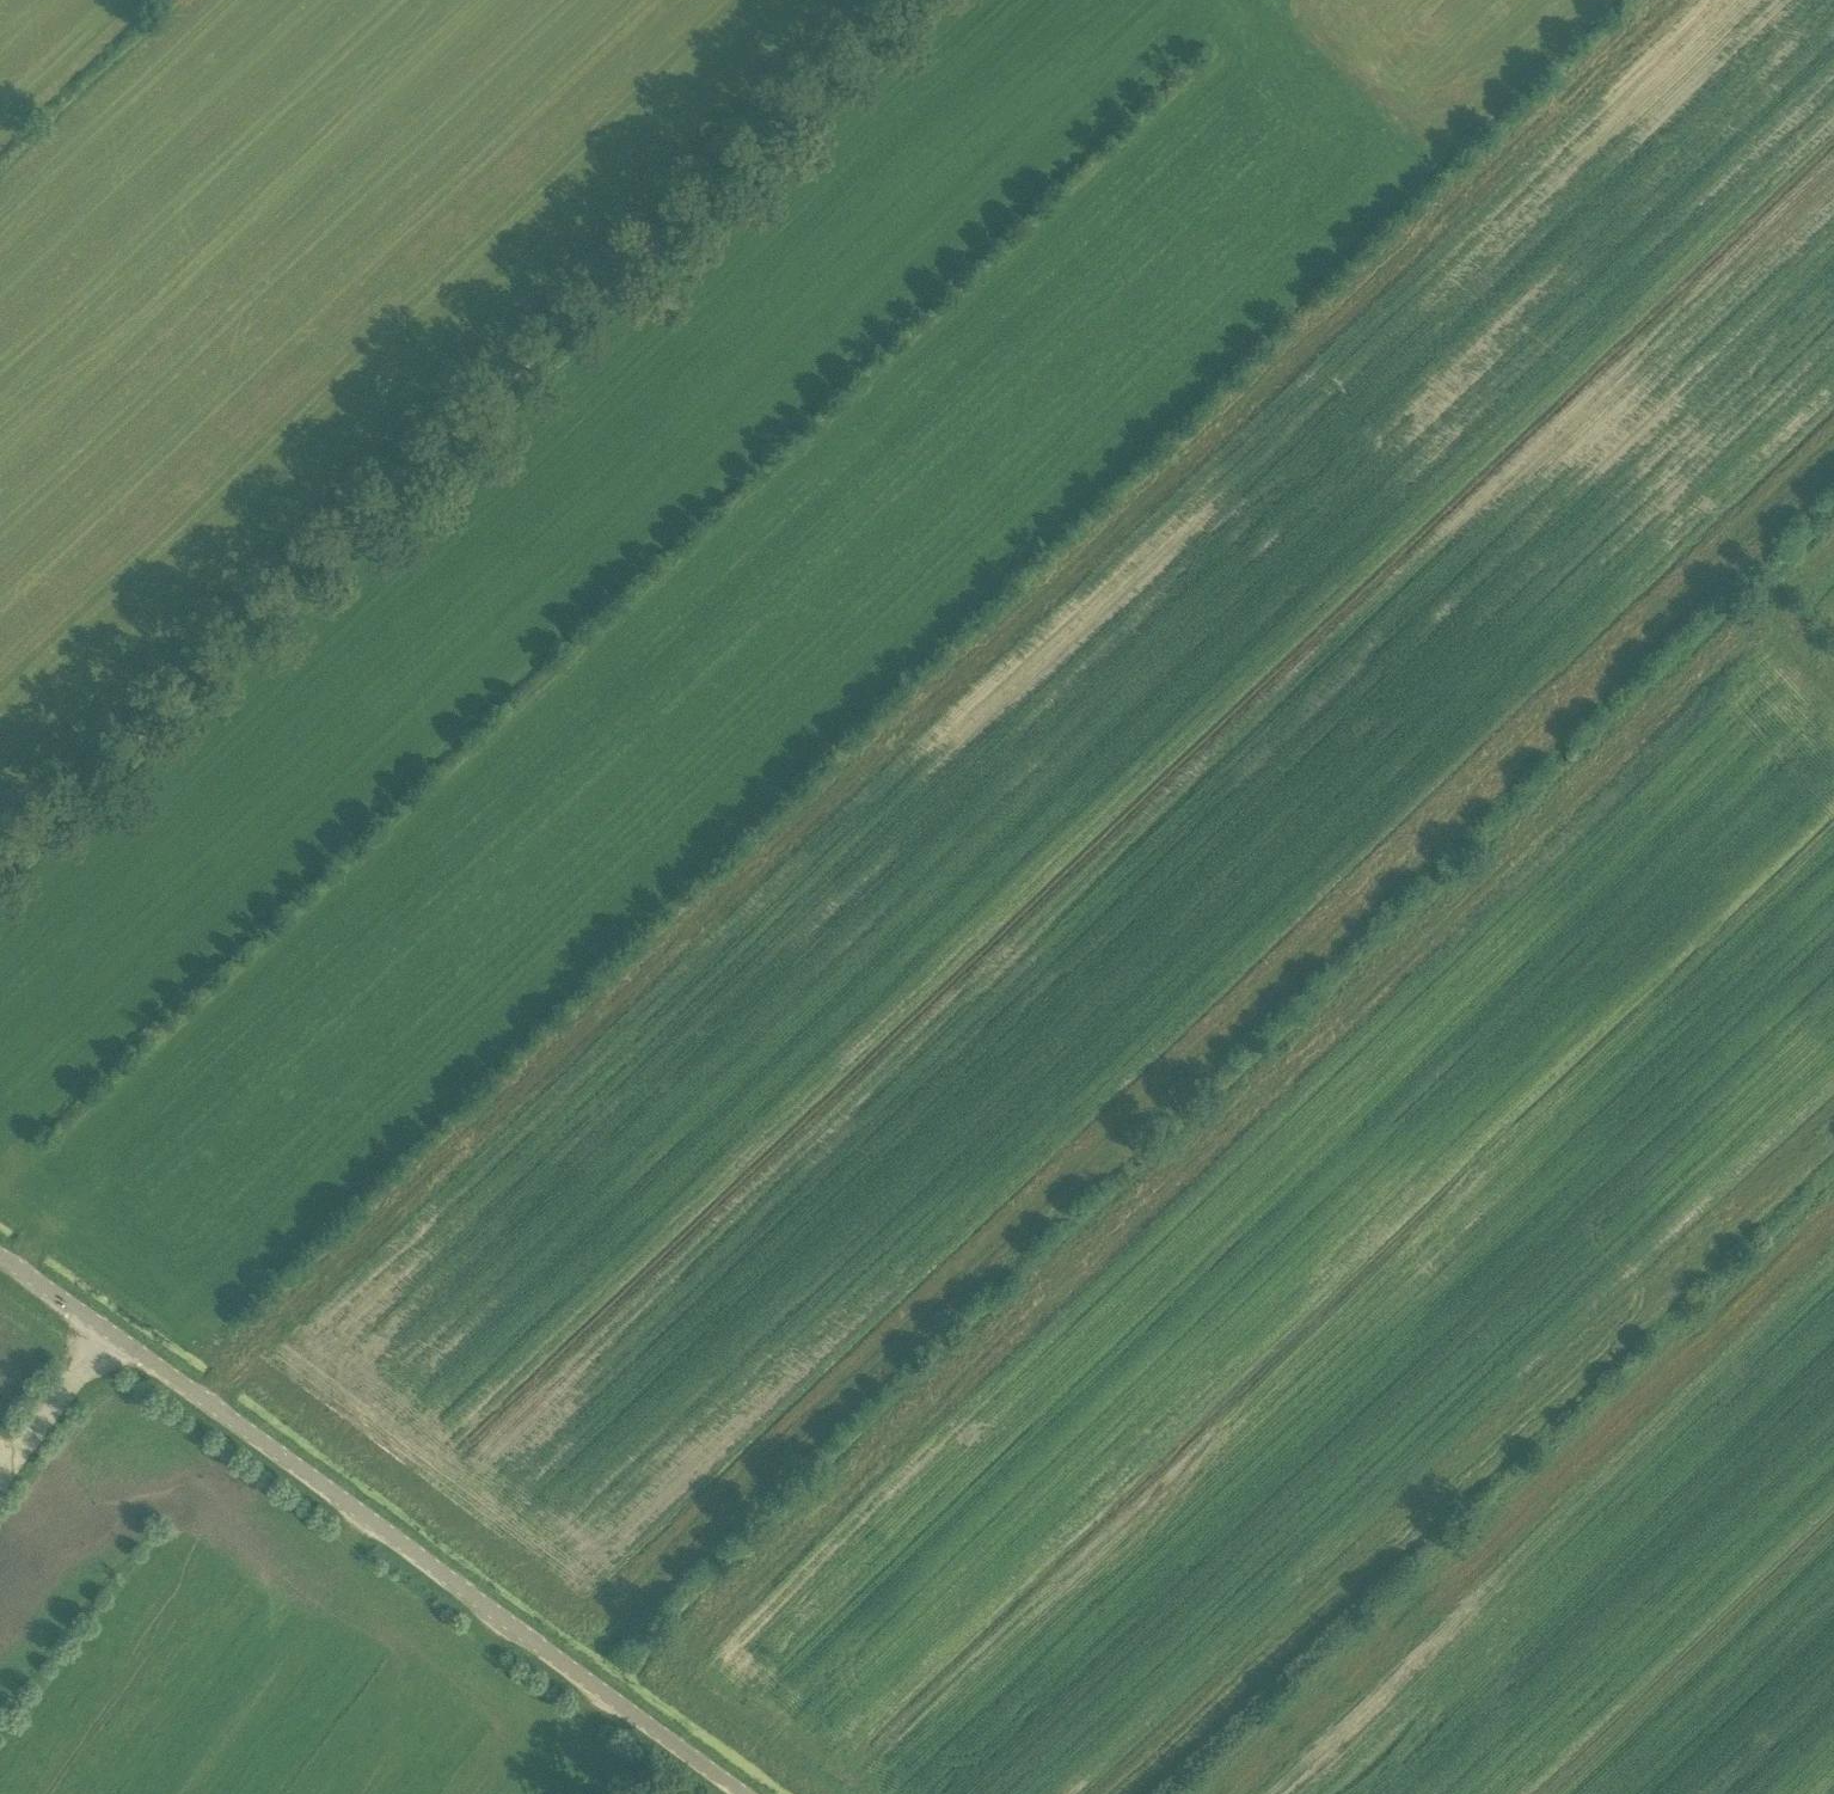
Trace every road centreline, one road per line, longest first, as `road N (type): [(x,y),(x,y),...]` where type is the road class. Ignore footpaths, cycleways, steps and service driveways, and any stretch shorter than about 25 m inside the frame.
road 1 (track): [(889,0),(0,848)]
road 2 (unclassified): [(742,1793),(0,1251)]

